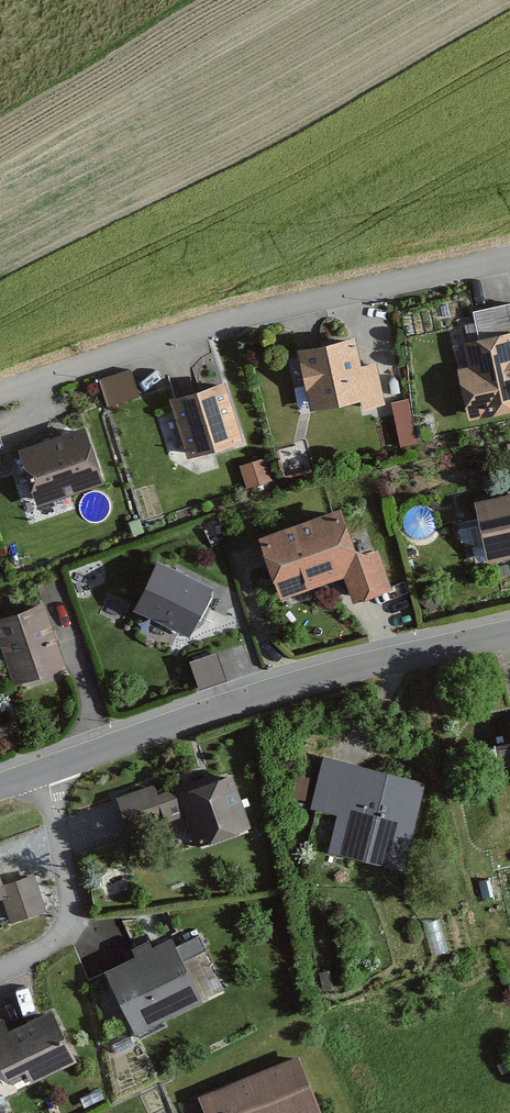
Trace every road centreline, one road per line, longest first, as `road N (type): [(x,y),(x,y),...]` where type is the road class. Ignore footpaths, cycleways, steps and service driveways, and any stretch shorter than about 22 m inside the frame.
road 1 (residential): [(509,259),(325,299),(0,398)]
road 2 (residential): [(509,634),(263,696),(46,771)]
road 3 (residential): [(46,771),(68,926),(0,968)]

